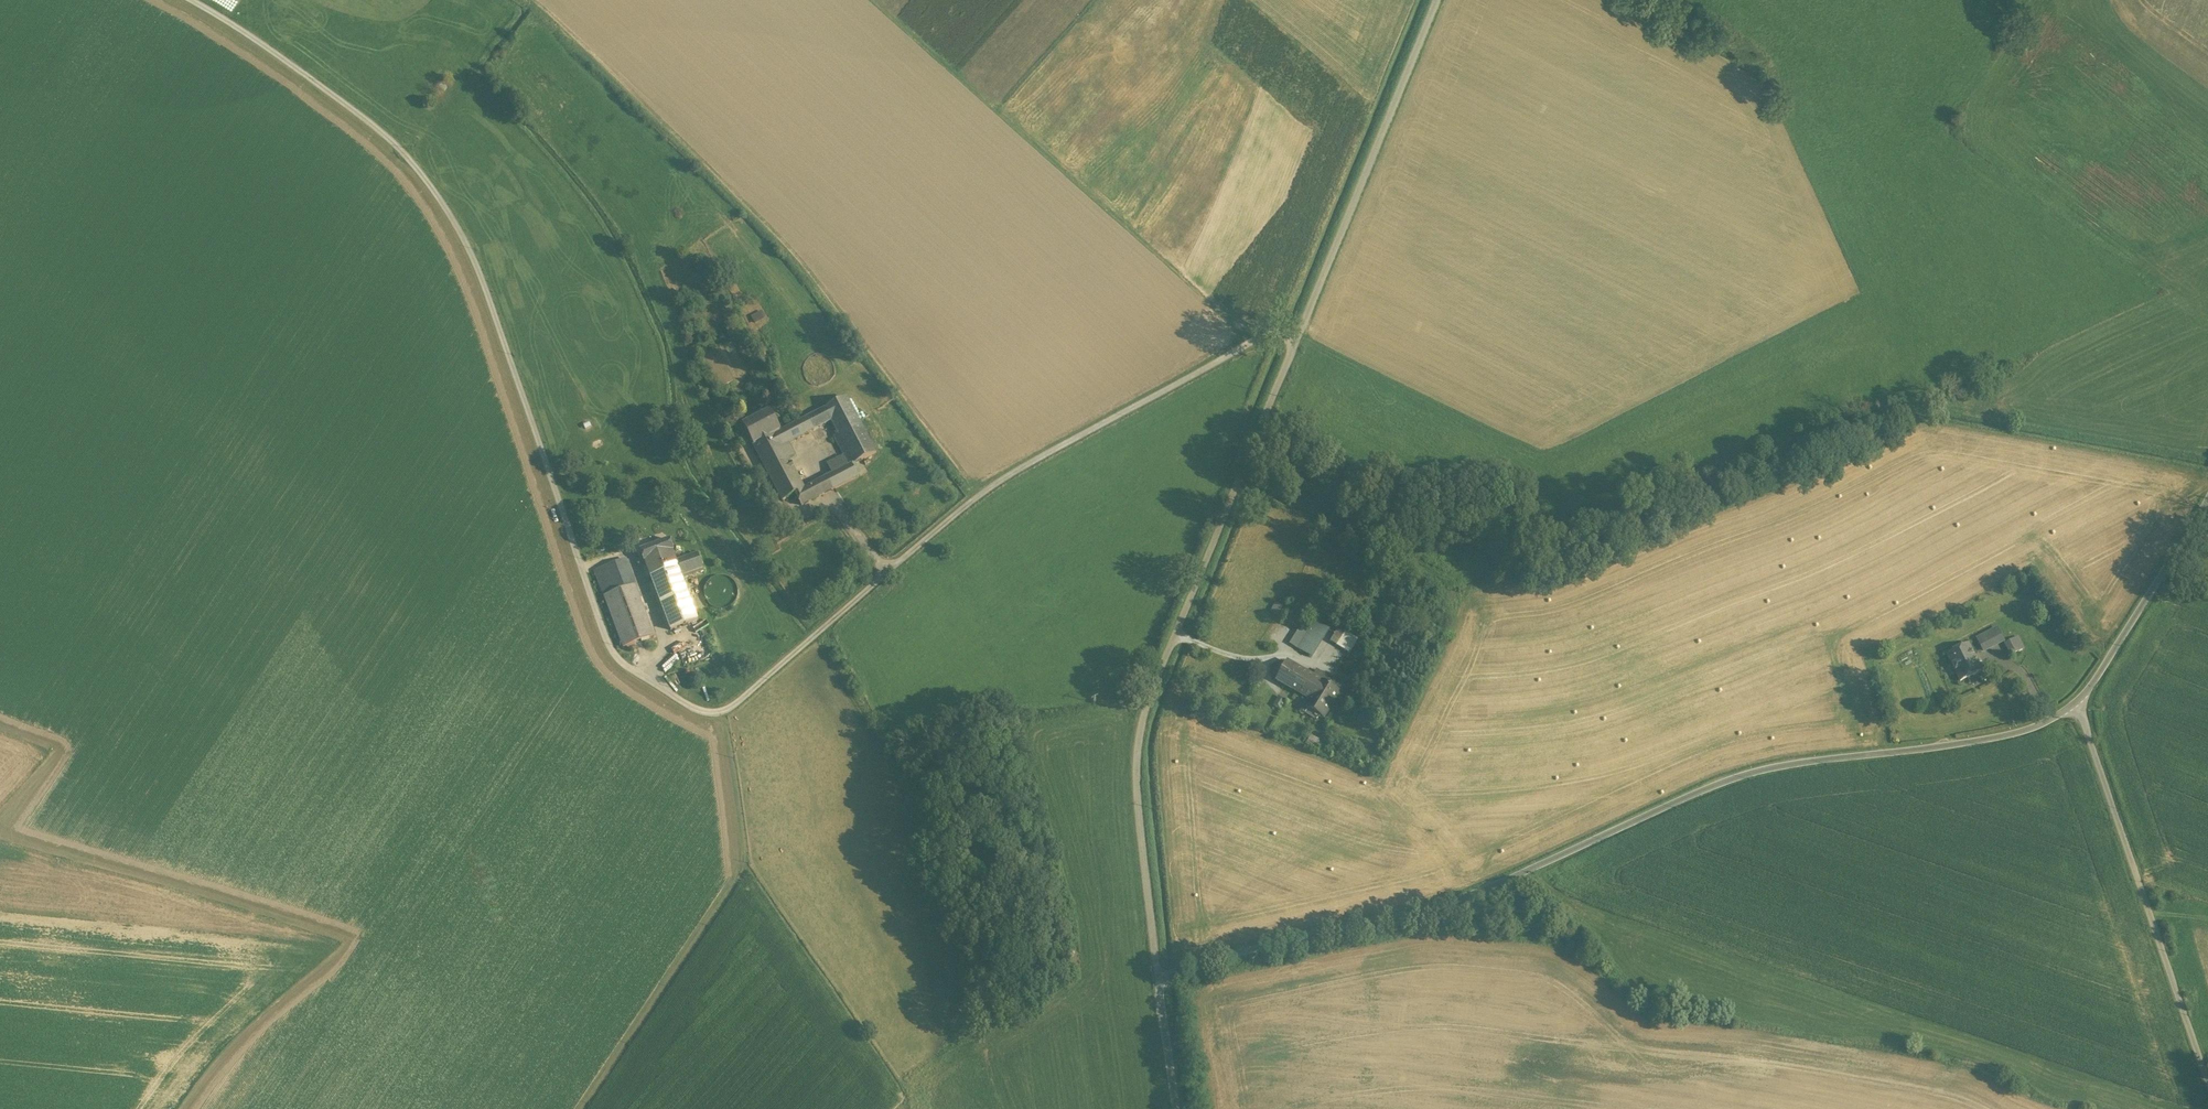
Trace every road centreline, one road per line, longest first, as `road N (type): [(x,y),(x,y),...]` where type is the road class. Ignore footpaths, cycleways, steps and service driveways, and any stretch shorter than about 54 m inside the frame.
road 1 (unclassified): [(173,0),(360,119),(456,218),(551,460),(611,656),(716,718),(980,492),(1300,326)]
road 2 (tertiary): [(1173,1108),(1154,987),(1184,970),(1445,900),(1751,772),(1972,742),(2083,709)]
road 3 (track): [(1154,987),(1137,796),(1141,723),(1437,0)]
road 4 (residential): [(2207,1074),(2083,709)]
road 5 (tertiary): [(2083,709),(2207,502)]

